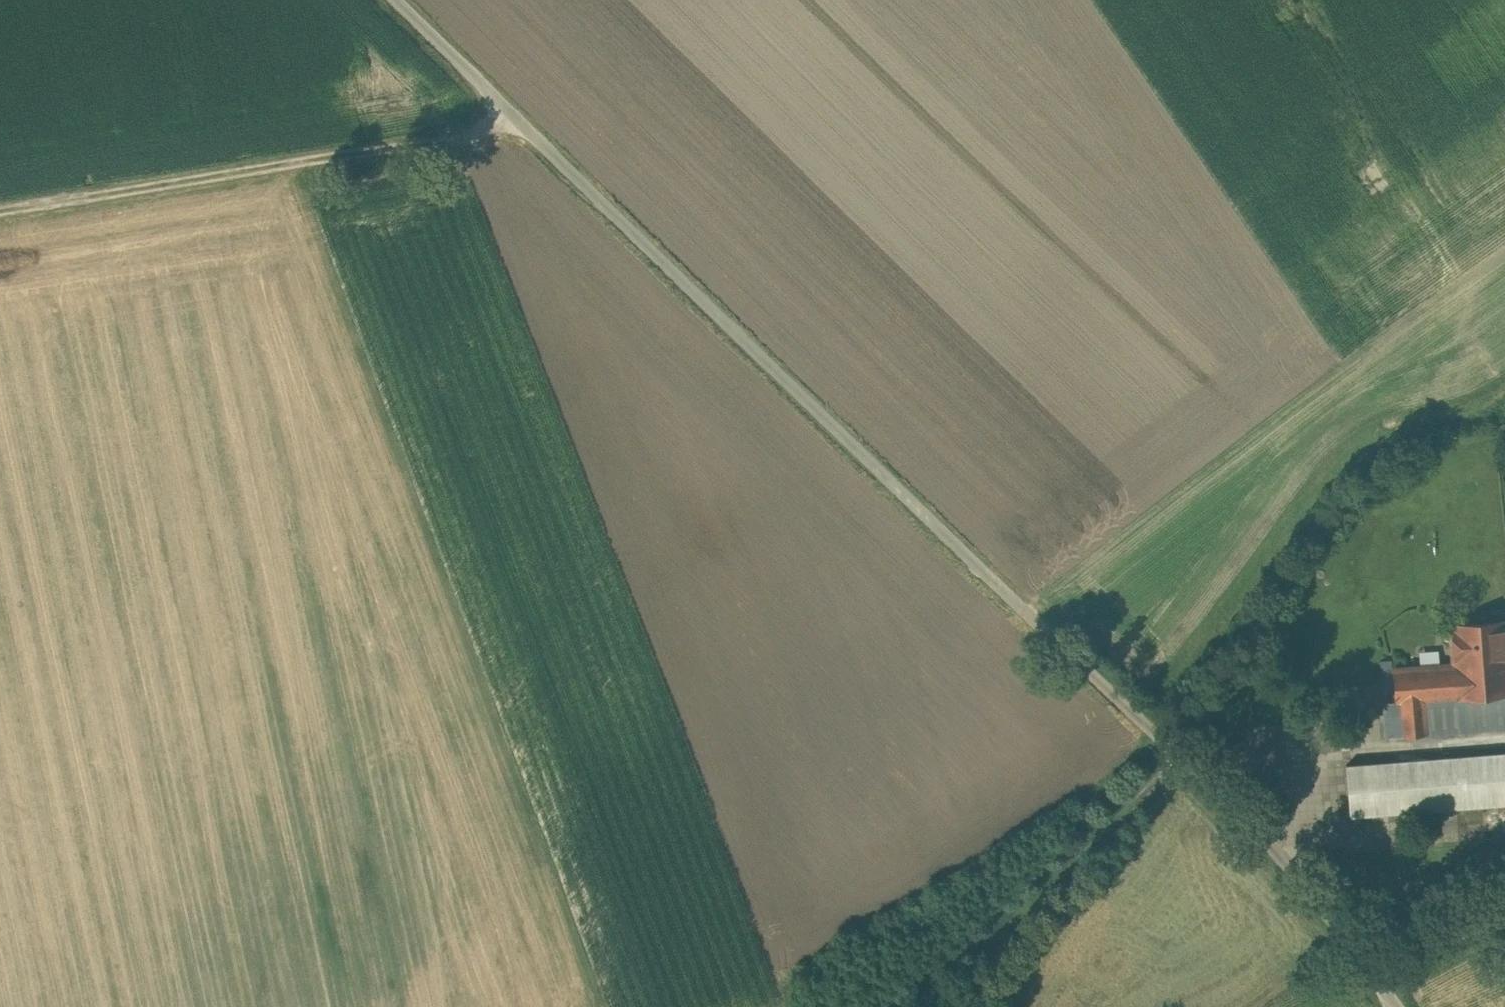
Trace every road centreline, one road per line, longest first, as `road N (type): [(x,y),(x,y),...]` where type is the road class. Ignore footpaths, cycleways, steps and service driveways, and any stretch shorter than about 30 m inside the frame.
road 1 (unclassified): [(395,0),(714,309),(915,528),(1253,836),(1401,1006)]
road 2 (track): [(506,115),(488,132),(0,212)]
road 3 (track): [(1375,970),(1504,903)]

